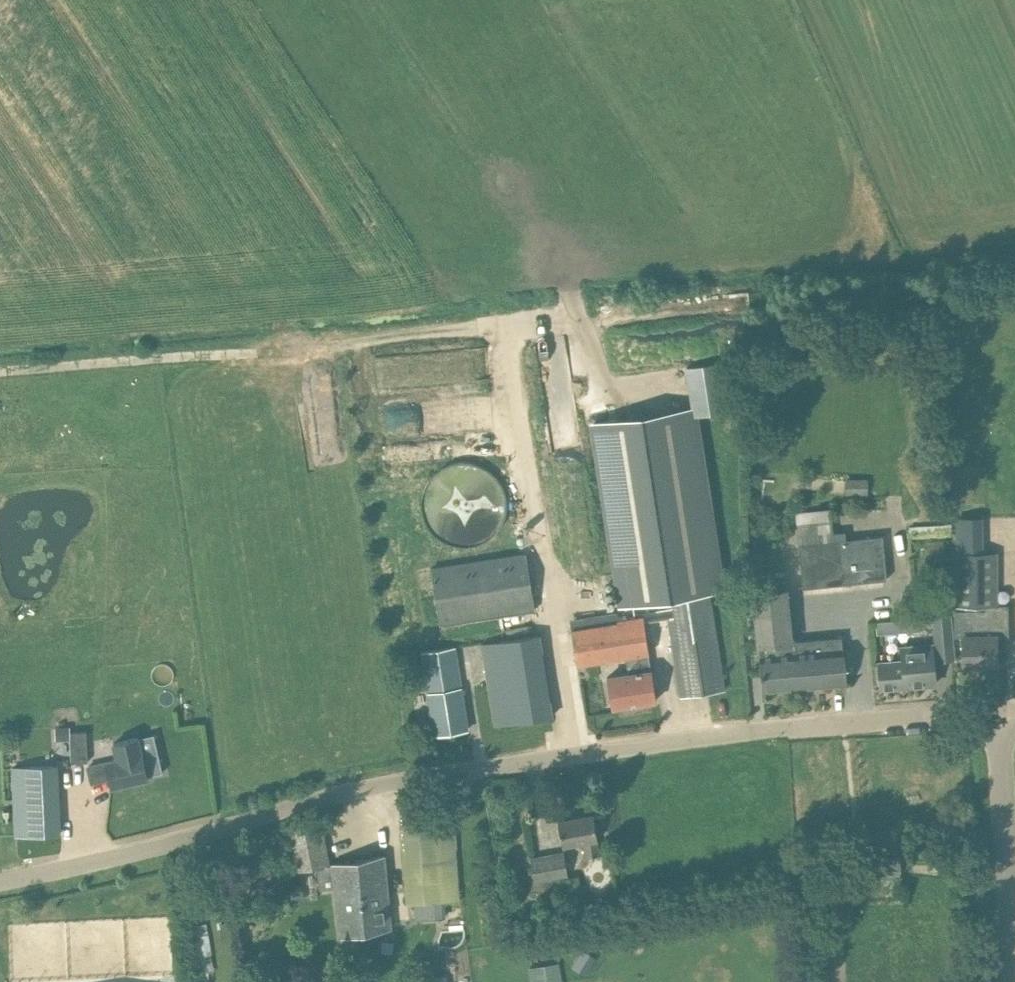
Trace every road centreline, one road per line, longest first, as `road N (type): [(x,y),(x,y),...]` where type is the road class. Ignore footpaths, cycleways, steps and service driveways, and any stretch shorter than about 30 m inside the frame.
road 1 (unclassified): [(0,876),(313,795),(660,739),(1001,712)]
road 2 (unclassified): [(1014,929),(1001,712)]

